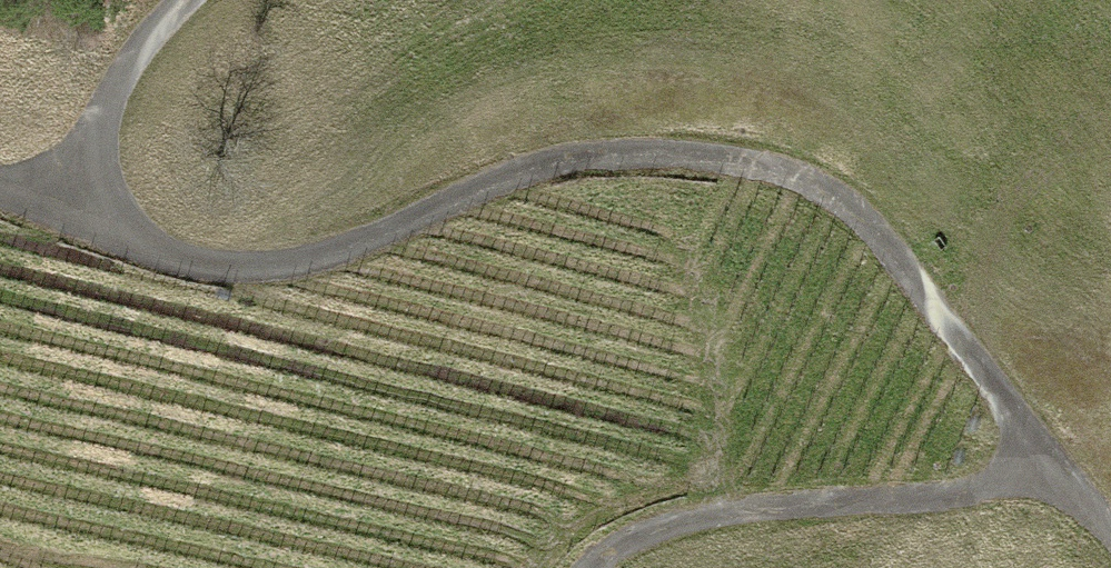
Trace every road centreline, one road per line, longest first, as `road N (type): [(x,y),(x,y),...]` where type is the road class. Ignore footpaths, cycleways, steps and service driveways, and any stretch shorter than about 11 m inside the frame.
road 1 (track): [(0,192),(190,265),(283,267),(337,256),(554,164),(614,158),(756,169),(816,190),(866,223),(1110,535)]
road 2 (track): [(593,567),(622,542),(688,515),(964,497),(1017,479),(1048,456)]
road 3 (track): [(68,217),(99,121),(167,18),(188,0)]

